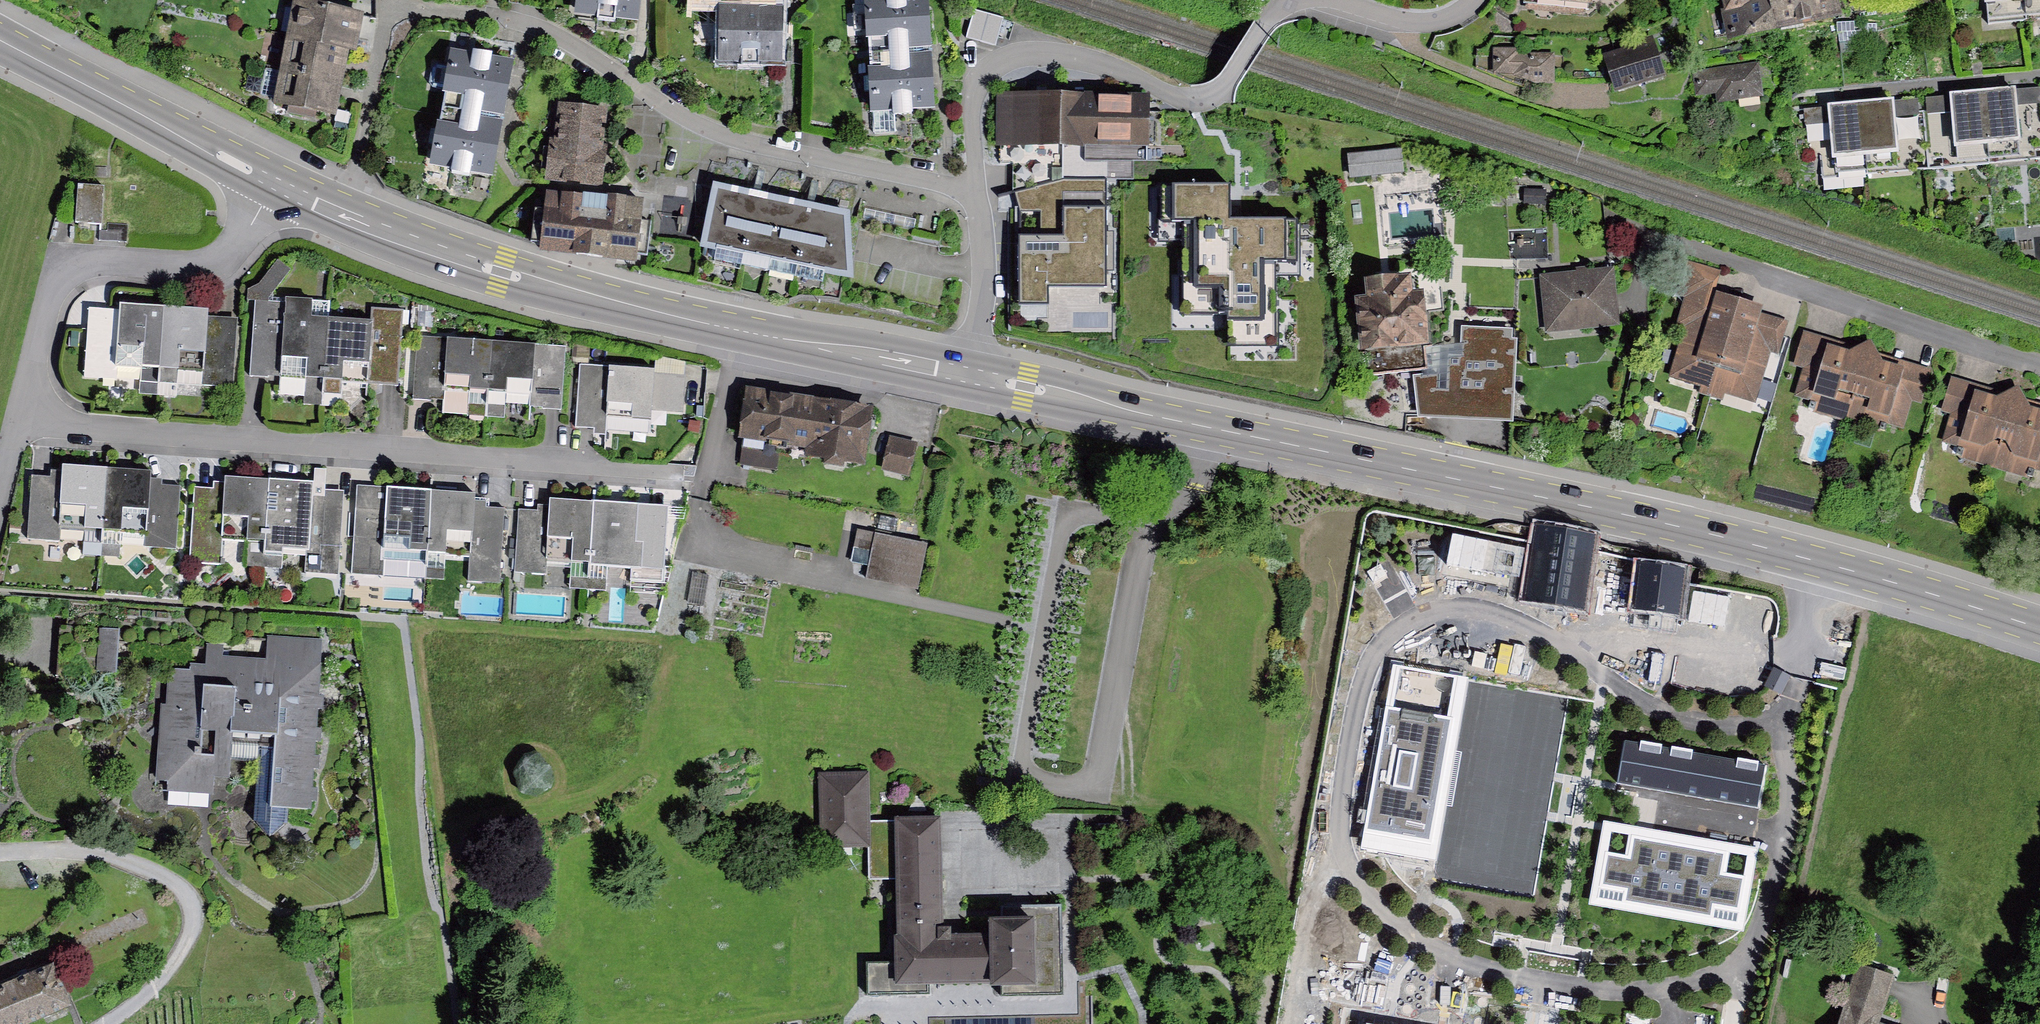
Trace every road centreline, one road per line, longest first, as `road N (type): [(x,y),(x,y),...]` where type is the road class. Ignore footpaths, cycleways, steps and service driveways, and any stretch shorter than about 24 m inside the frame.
road 1 (primary): [(2039,631),(1753,550),(977,377)]
road 2 (primary): [(977,377),(587,298),(274,185)]
road 3 (residential): [(24,422),(680,473)]
road 4 (residential): [(981,192),(748,145),(690,124),(543,27),(505,21)]
road 5 (residential): [(1292,0),(1206,98),(1182,98),(1096,61),(1045,54),(1002,61),(982,76),(980,92),(981,192)]
road 6 (residential): [(274,185),(217,269),(88,262),(63,276),(24,422)]
road 7 (track): [(0,854),(111,856),(188,894),(195,912),(182,956),(109,1023)]
road 8 (primary): [(274,185),(0,45)]
road 9 (residential): [(2039,362),(1776,279)]
road 10 (residential): [(977,377),(987,283),(981,192)]
road 11 (track): [(750,334),(704,488)]
road 12 (residential): [(1476,0),(1446,20),(1416,21),(1335,0)]

